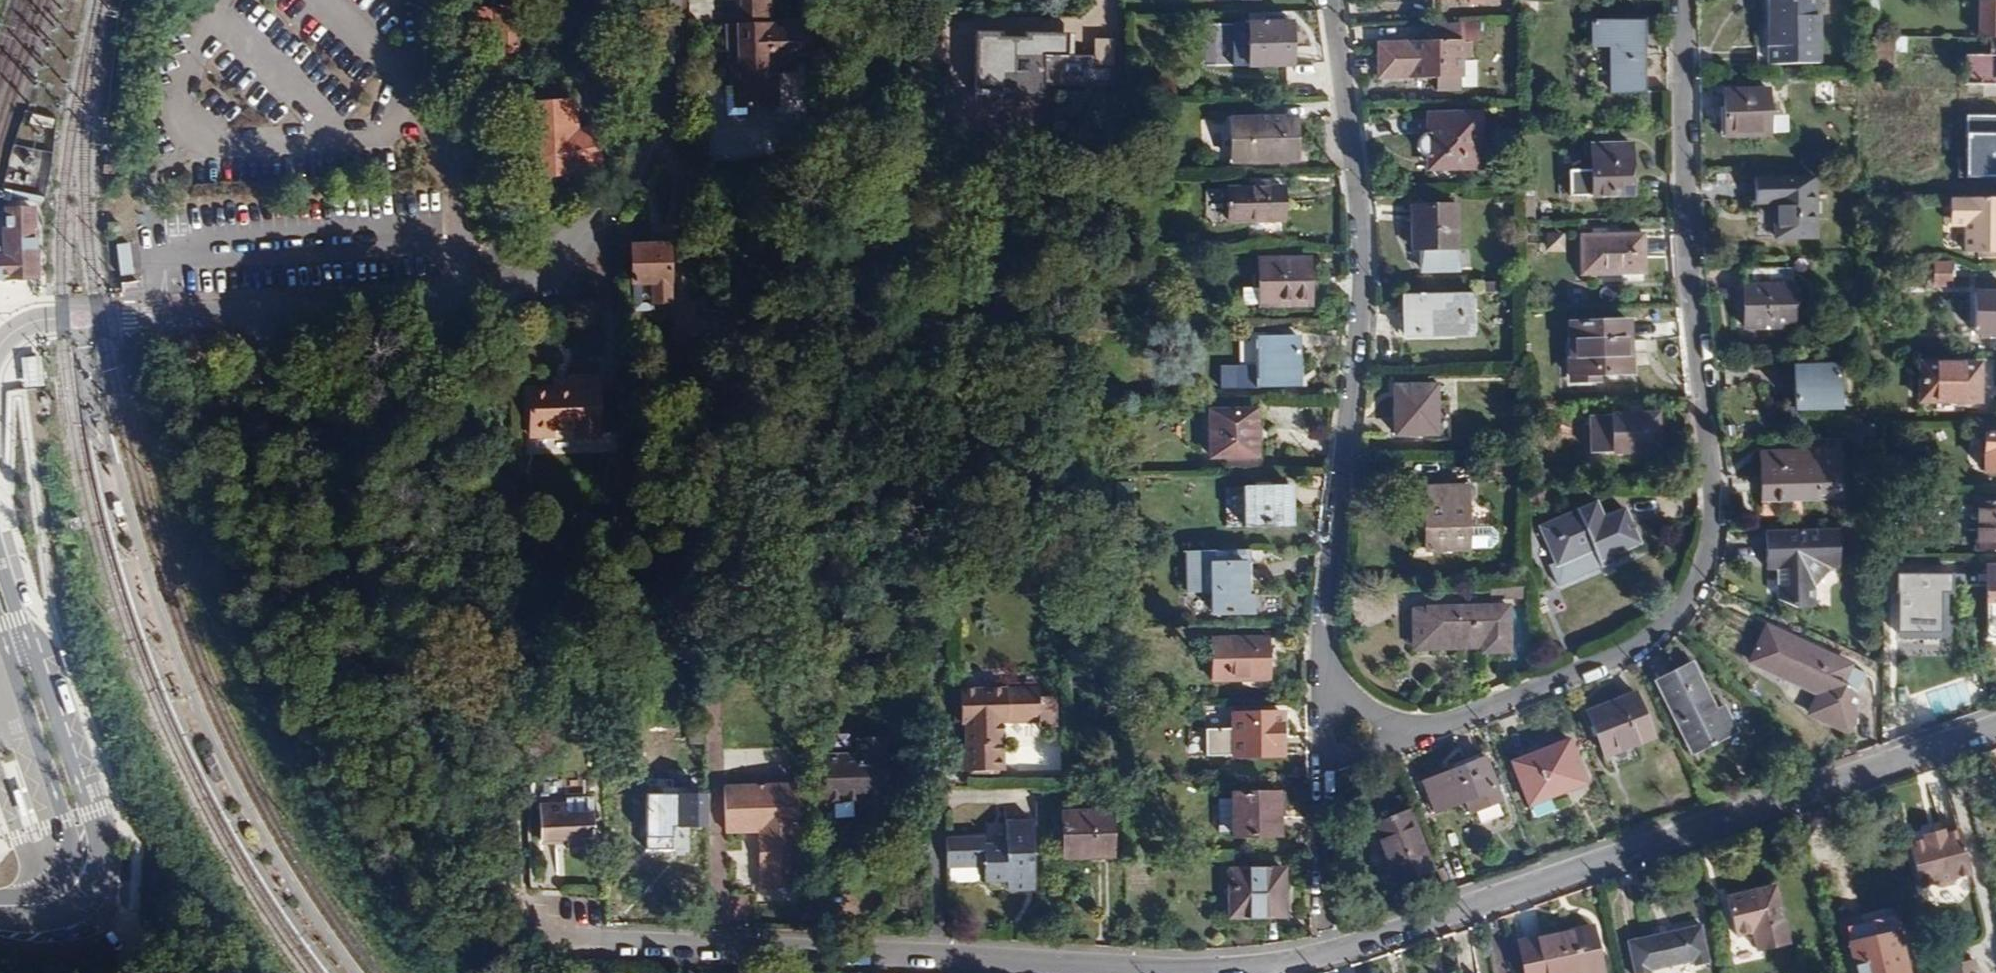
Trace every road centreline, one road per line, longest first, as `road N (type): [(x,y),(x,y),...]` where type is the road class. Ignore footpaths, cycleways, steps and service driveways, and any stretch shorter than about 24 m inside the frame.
road 1 (residential): [(1383,732),(1432,728),(1630,650),(1681,607),(1705,560),(1714,507),(1685,232),(1680,0)]
road 2 (residential): [(518,937),(1175,971),(1328,952)]
road 3 (tertiary): [(157,318),(516,295),(563,264),(654,148),(668,0)]
road 4 (residential): [(1332,0),(1364,253),(1322,635),(1337,701)]
road 5 (residential): [(1328,952),(1995,722)]
road 6 (tertiary): [(69,878),(96,853),(96,824),(29,644)]
road 7 (tertiary): [(6,649),(66,820),(69,878)]
road 8 (residential): [(1328,952),(1325,809),(1339,759)]
road 9 (residential): [(0,344),(33,321),(157,318)]
road 10 (track): [(171,972),(128,922),(69,878)]

